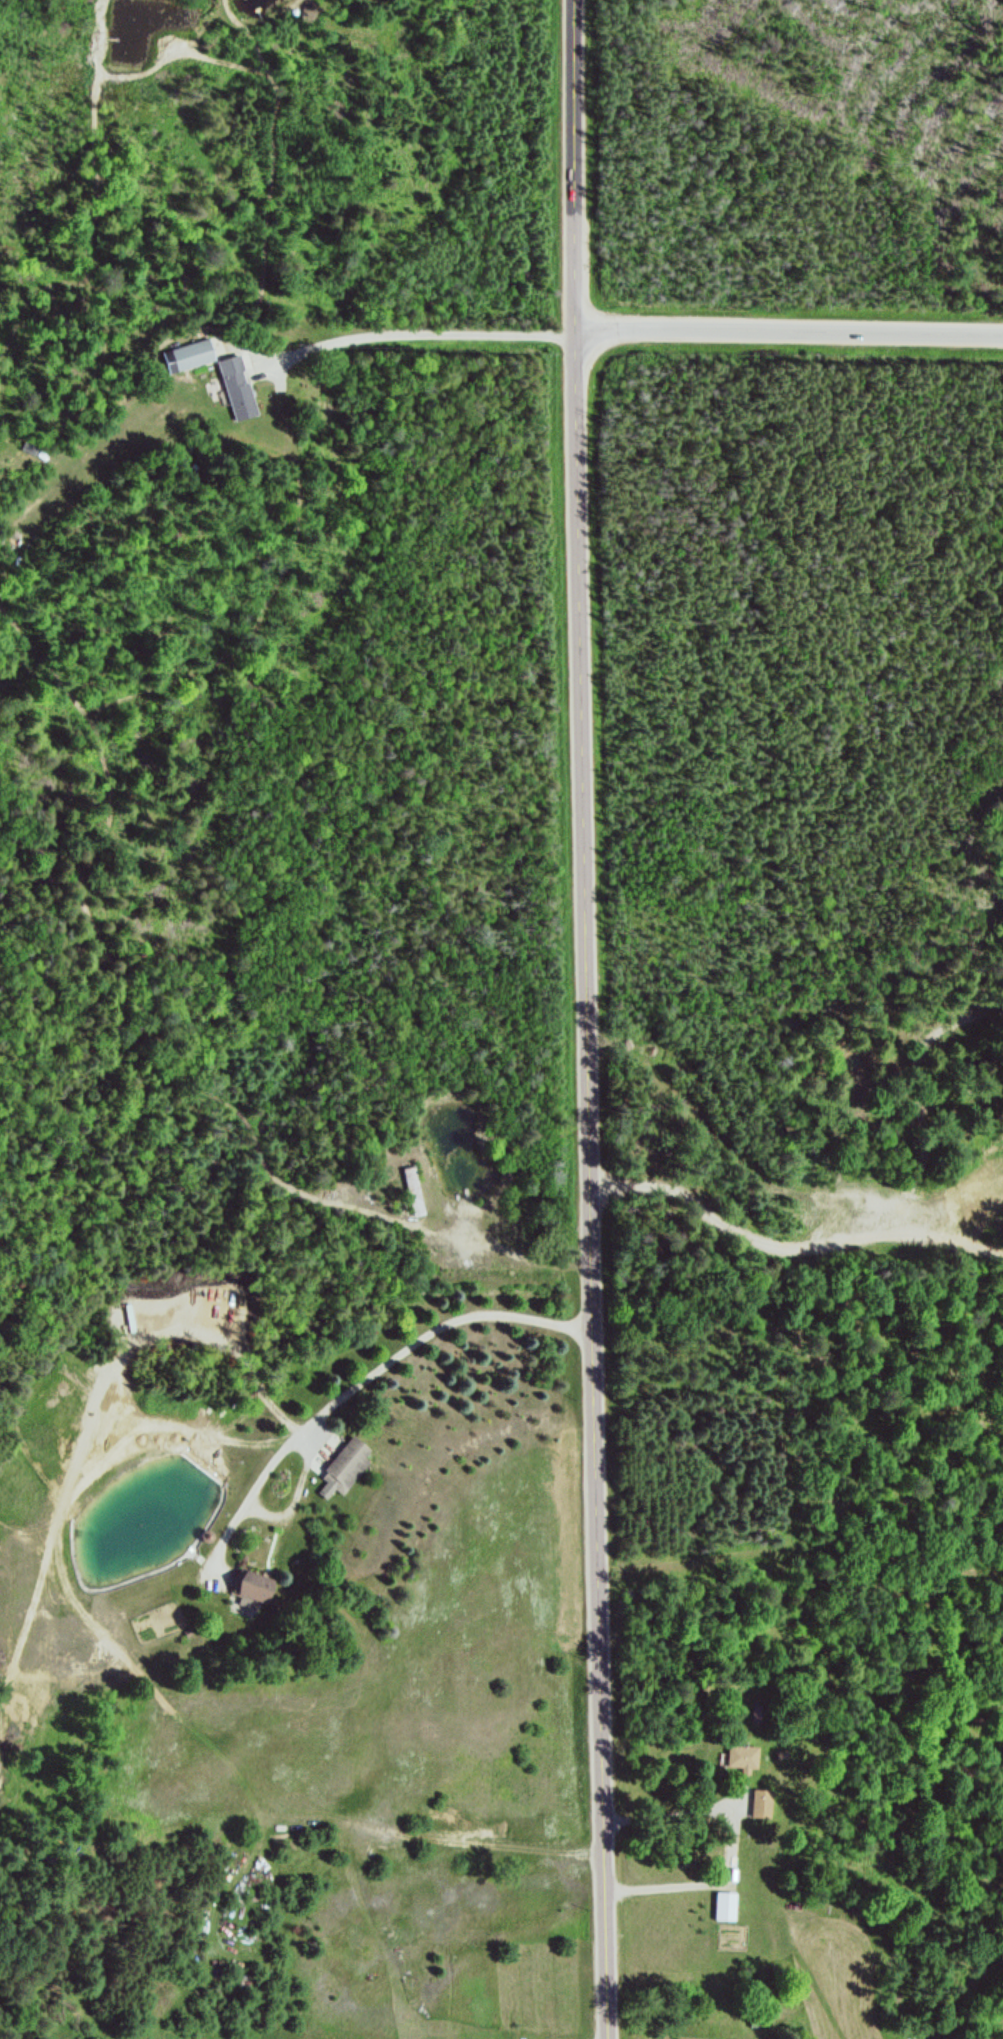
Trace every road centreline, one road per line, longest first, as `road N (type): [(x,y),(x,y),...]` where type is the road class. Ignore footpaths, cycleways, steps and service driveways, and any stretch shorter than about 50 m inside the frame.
road 1 (secondary): [(601,2038),(567,0)]
road 2 (secondary): [(570,332),(1002,338)]

